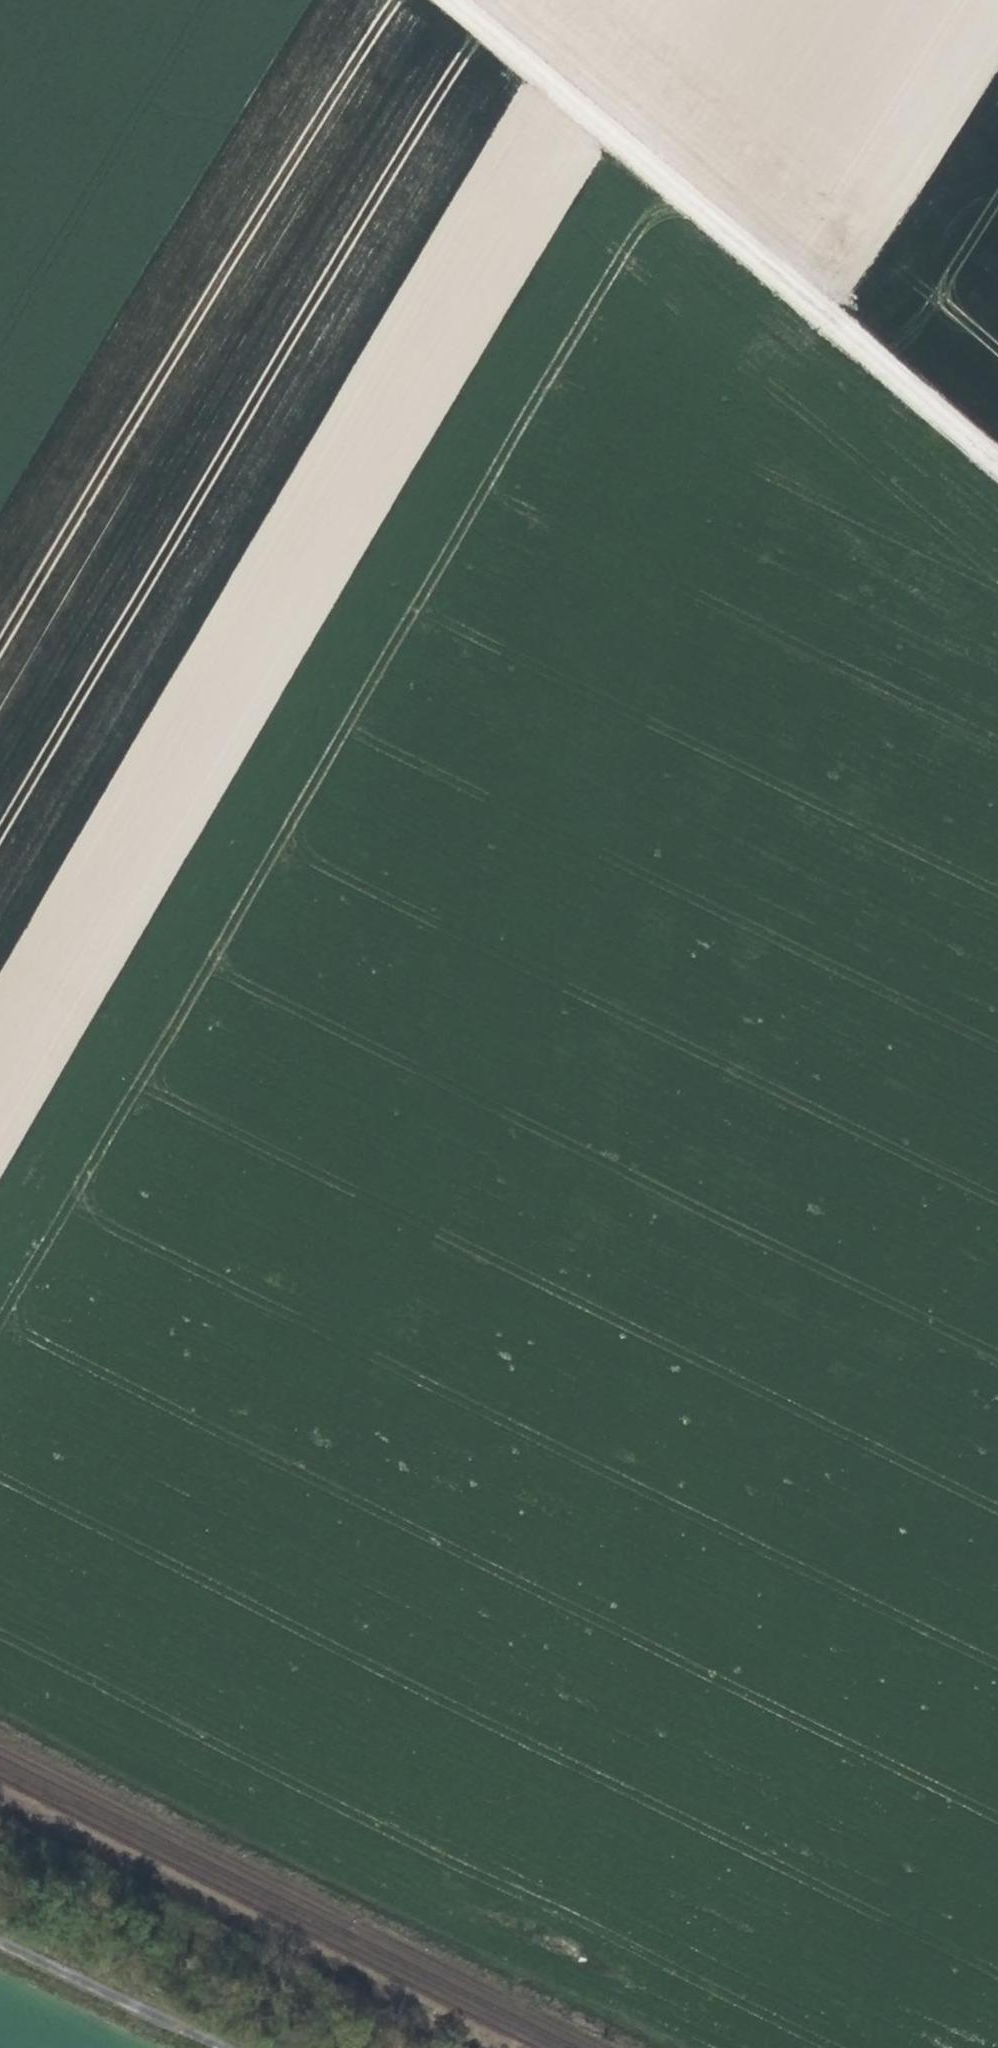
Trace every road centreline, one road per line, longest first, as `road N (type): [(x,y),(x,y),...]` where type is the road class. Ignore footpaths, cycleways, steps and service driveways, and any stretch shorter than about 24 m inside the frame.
road 1 (track): [(448,0),(997,459)]
road 2 (track): [(237,2047),(0,1938)]

